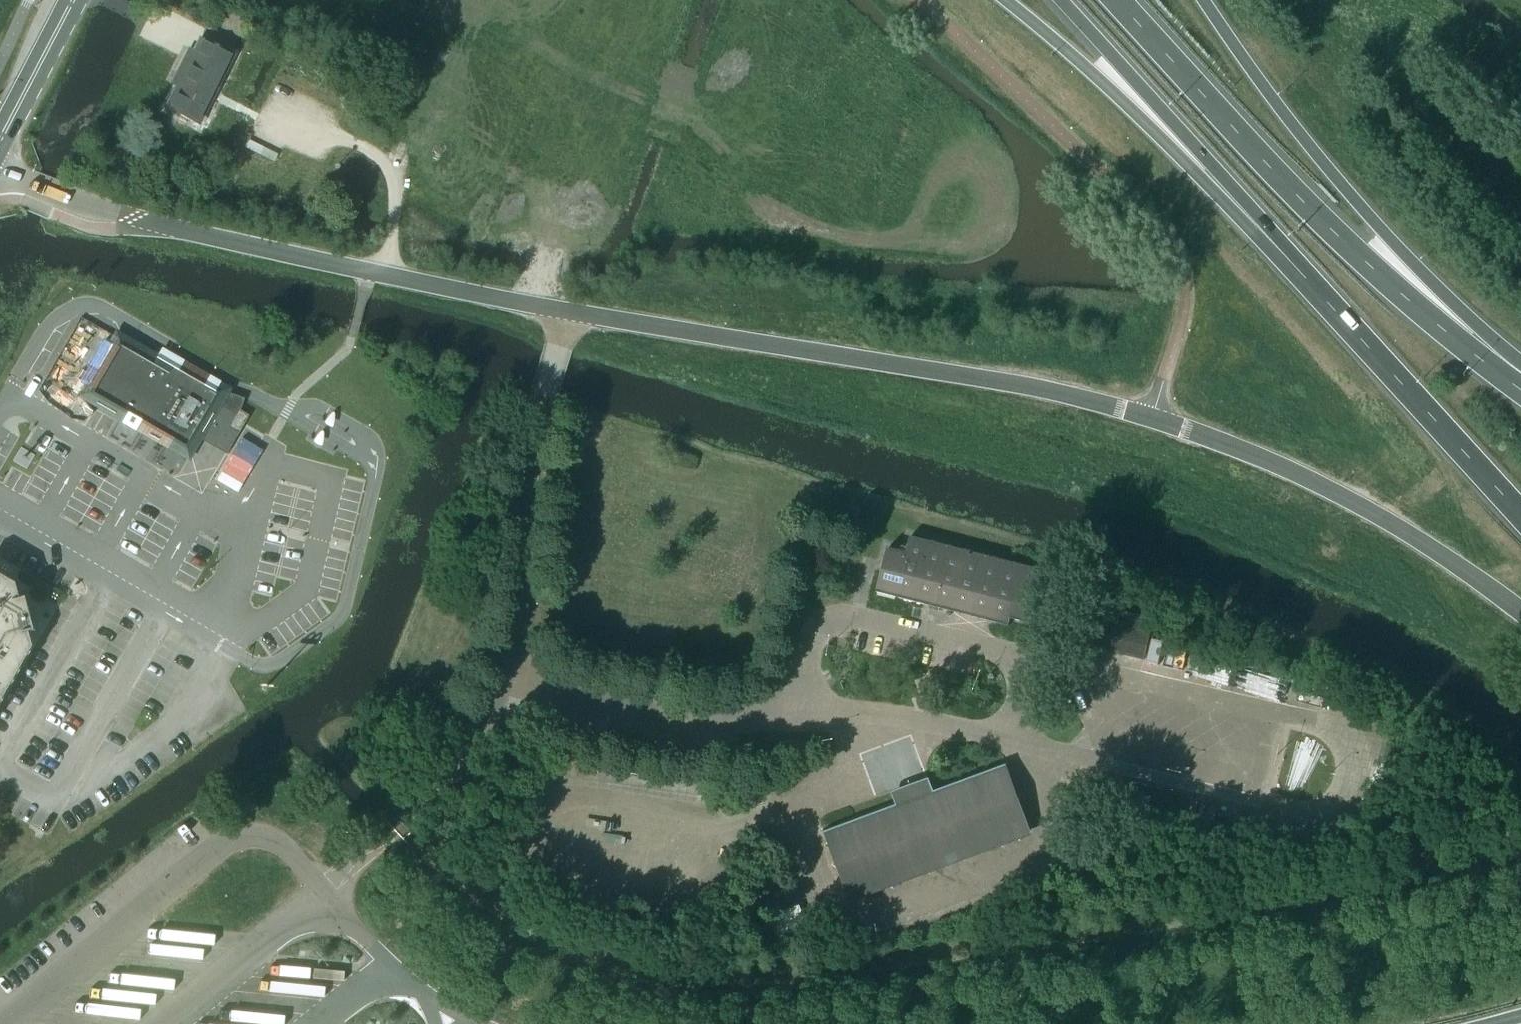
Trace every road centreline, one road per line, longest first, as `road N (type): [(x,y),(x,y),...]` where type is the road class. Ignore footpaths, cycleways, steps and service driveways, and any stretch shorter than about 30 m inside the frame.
road 1 (unclassified): [(1520,613),(1421,542),(1310,480),(1120,410),(1028,387),(445,289),(126,217),(29,183)]
road 2 (trunk): [(1520,390),(1335,234),(1116,0)]
road 3 (trunk): [(1520,371),(1337,180),(1203,0)]
road 4 (trunk): [(1005,0),(1285,256)]
road 5 (trunk): [(1285,256),(1520,515)]
road 6 (trunk): [(1060,0),(1285,256)]
road 7 (unclassified): [(0,510),(232,644)]
road 8 (primary): [(0,140),(73,0)]

